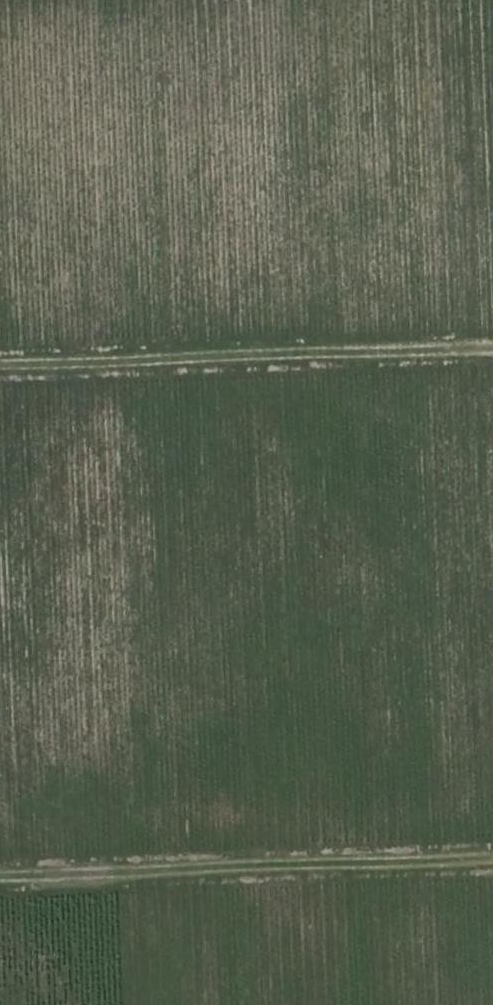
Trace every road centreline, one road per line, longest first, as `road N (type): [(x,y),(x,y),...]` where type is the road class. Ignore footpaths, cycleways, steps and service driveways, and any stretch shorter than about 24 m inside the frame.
road 1 (track): [(492,859),(0,876)]
road 2 (track): [(492,349),(0,365)]

